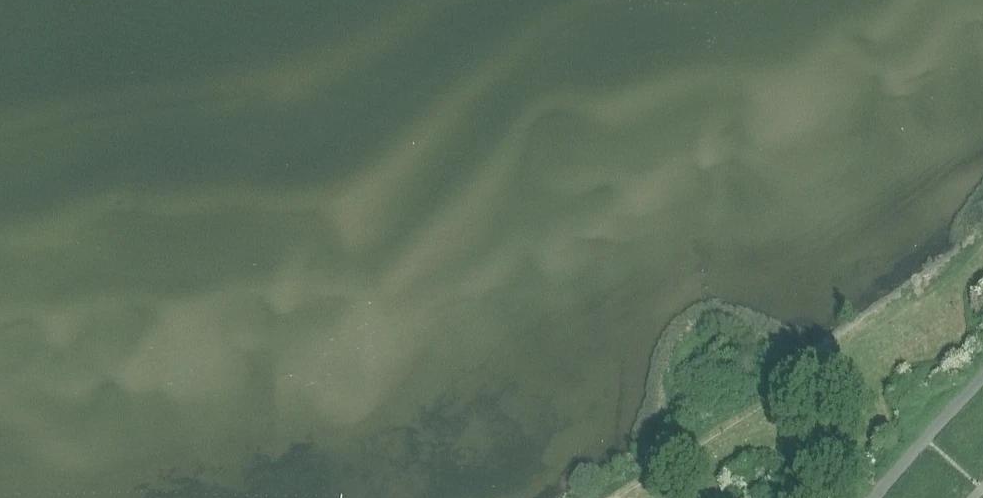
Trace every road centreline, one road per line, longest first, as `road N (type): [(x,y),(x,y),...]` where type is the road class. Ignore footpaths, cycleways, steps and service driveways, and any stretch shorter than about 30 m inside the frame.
road 1 (unclassified): [(876,497),(982,378)]

